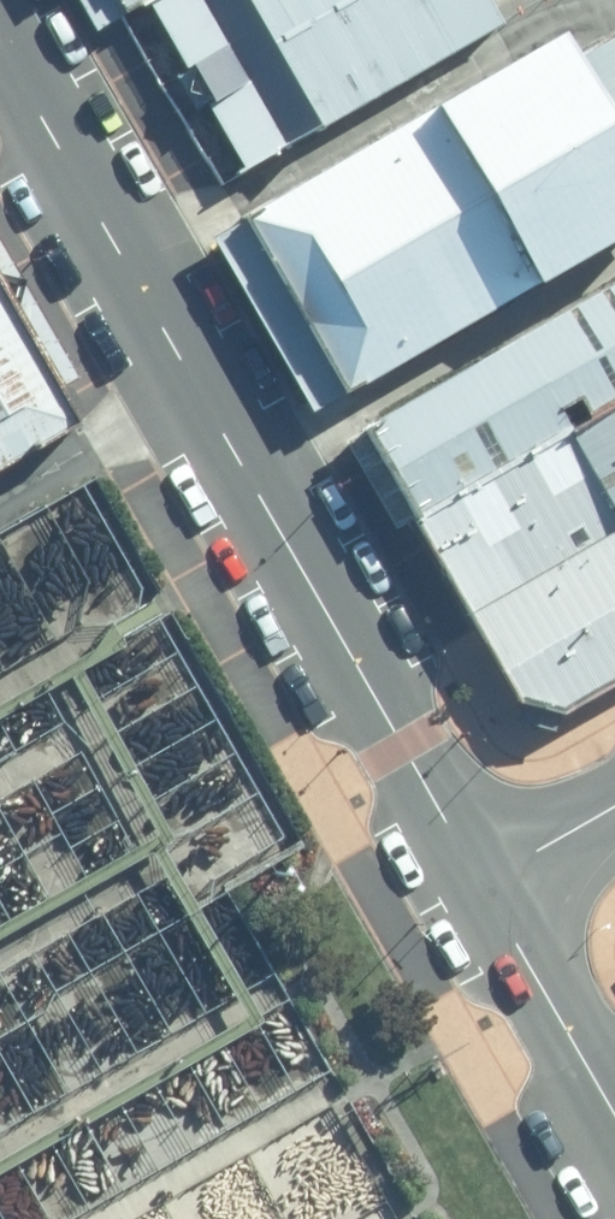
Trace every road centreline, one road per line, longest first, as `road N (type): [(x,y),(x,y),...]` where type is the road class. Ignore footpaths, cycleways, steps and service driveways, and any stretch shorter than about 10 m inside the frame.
road 1 (tertiary): [(484,883),(0,42)]
road 2 (tertiary): [(614,1111),(484,883)]
road 3 (unclassified): [(614,809),(484,883)]

